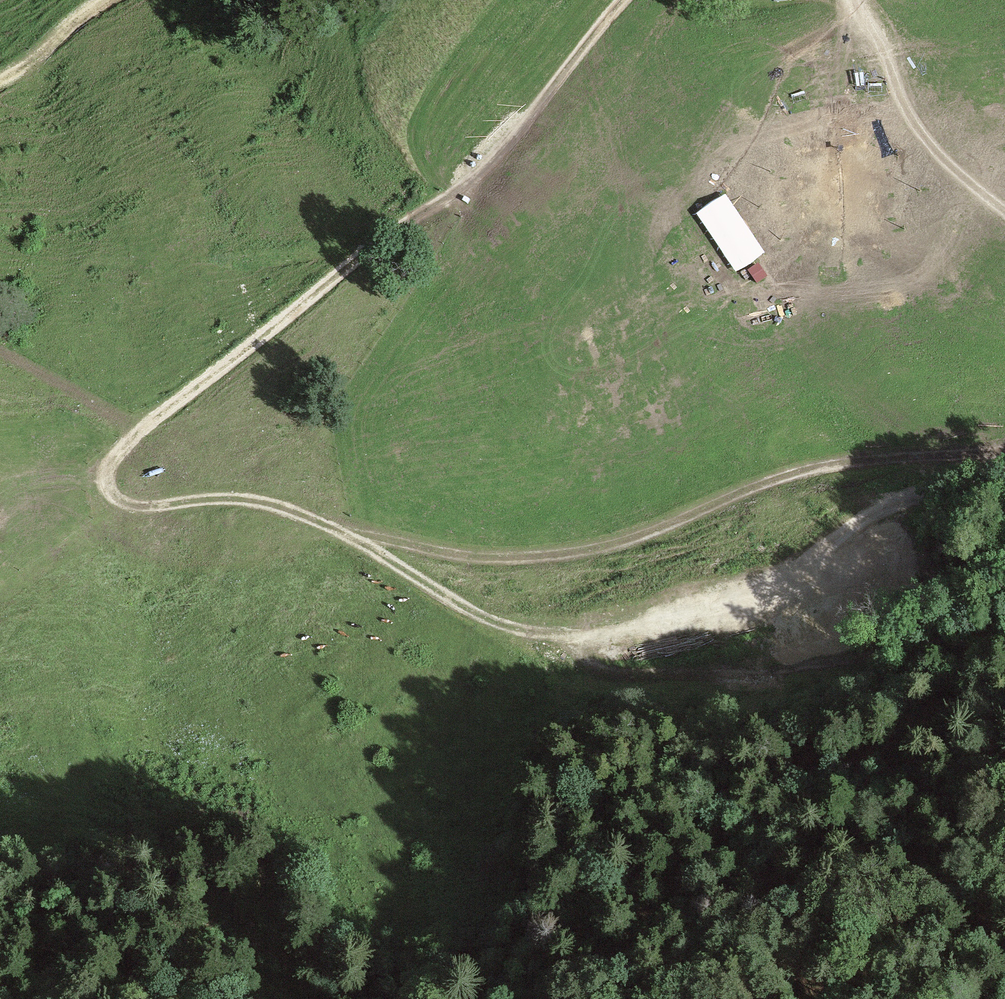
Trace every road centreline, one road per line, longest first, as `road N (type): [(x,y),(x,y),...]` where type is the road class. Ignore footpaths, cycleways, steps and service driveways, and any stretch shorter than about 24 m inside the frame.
road 1 (track): [(626,0),(460,189),(103,463),(106,495),(133,506),(228,499),(283,510),(340,533),(543,653),(629,677),(768,672),(924,646),(1004,652)]
road 2 (track): [(340,533),(479,558),(563,554),(637,537),(797,471),(1004,450)]
road 3 (track): [(1004,217),(931,151),(881,46),(845,17),(848,0)]
road 4 (track): [(0,353),(46,372),(134,436)]
road 5 (track): [(106,0),(0,74)]

